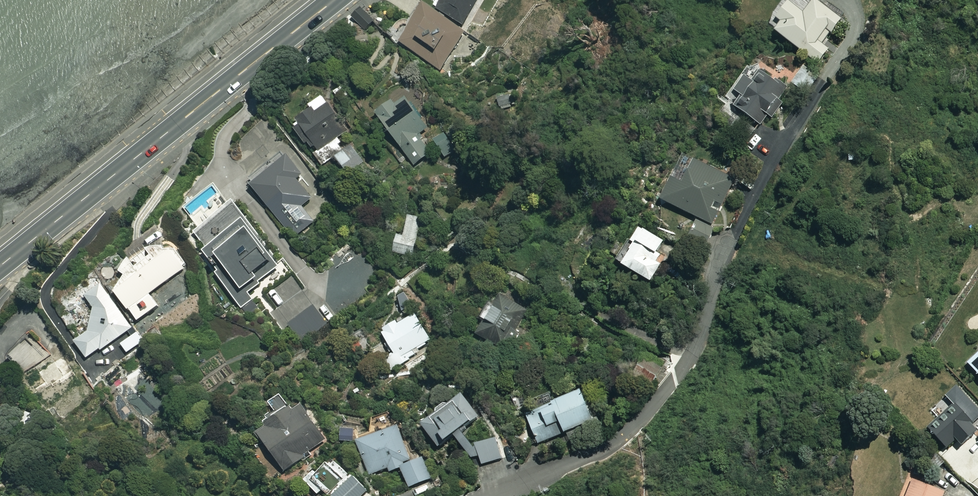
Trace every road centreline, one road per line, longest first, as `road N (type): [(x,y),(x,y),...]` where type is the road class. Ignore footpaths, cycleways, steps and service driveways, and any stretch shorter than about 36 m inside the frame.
road 1 (residential): [(496,495),(605,447),(651,411),(683,367),(734,235),(830,81)]
road 2 (trunk): [(0,267),(335,0)]

